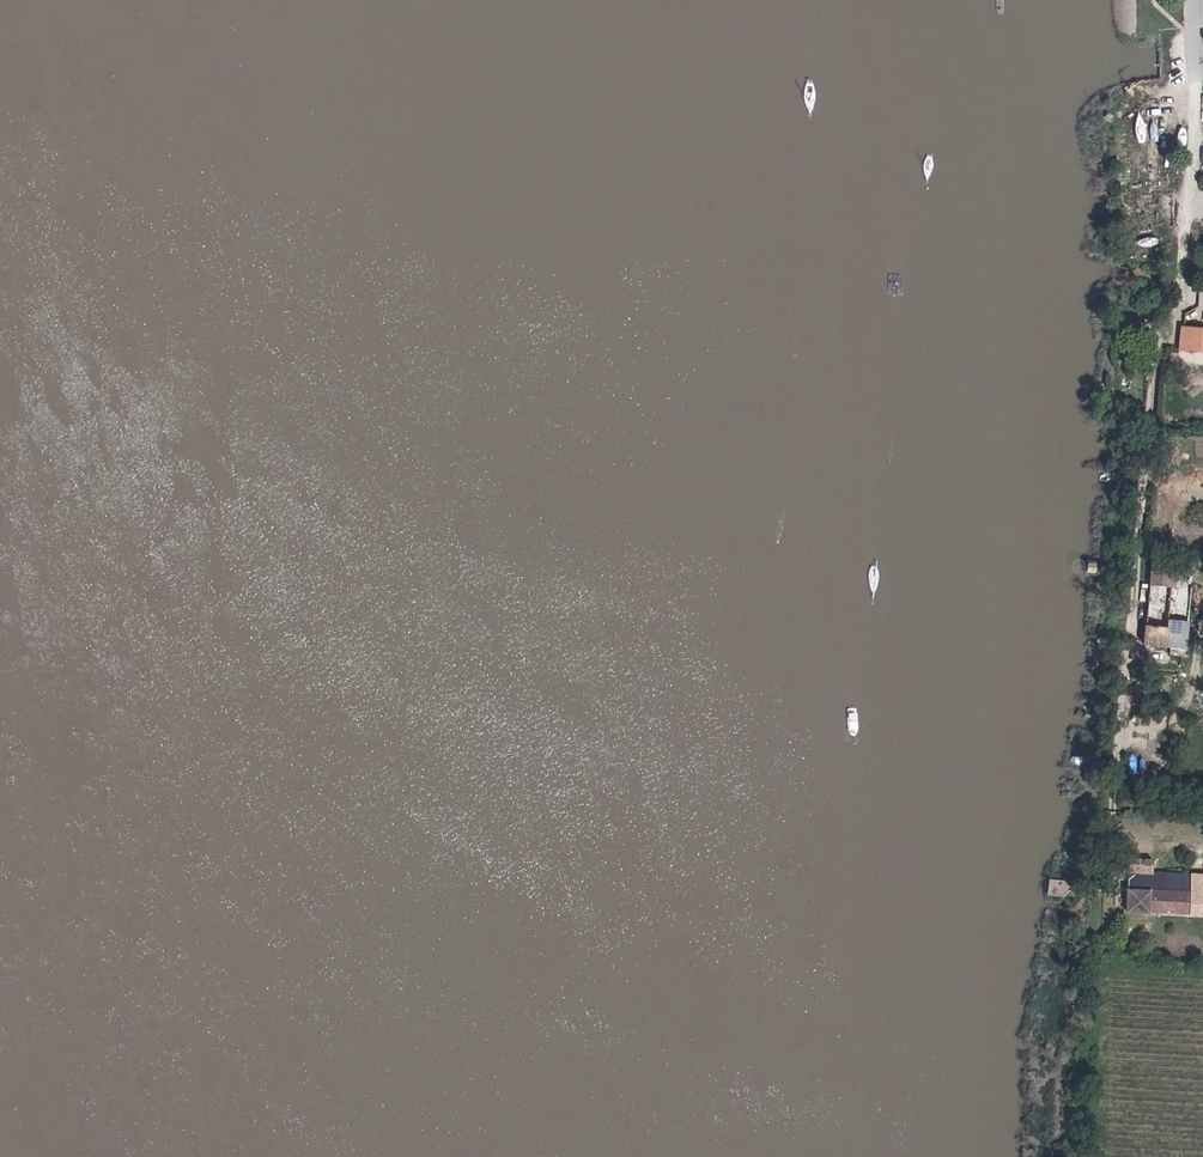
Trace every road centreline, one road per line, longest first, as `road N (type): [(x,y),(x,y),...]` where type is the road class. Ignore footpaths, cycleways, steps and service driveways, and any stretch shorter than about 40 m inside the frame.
road 1 (track): [(1111,884),(1149,455),(1187,240),(1197,34)]

